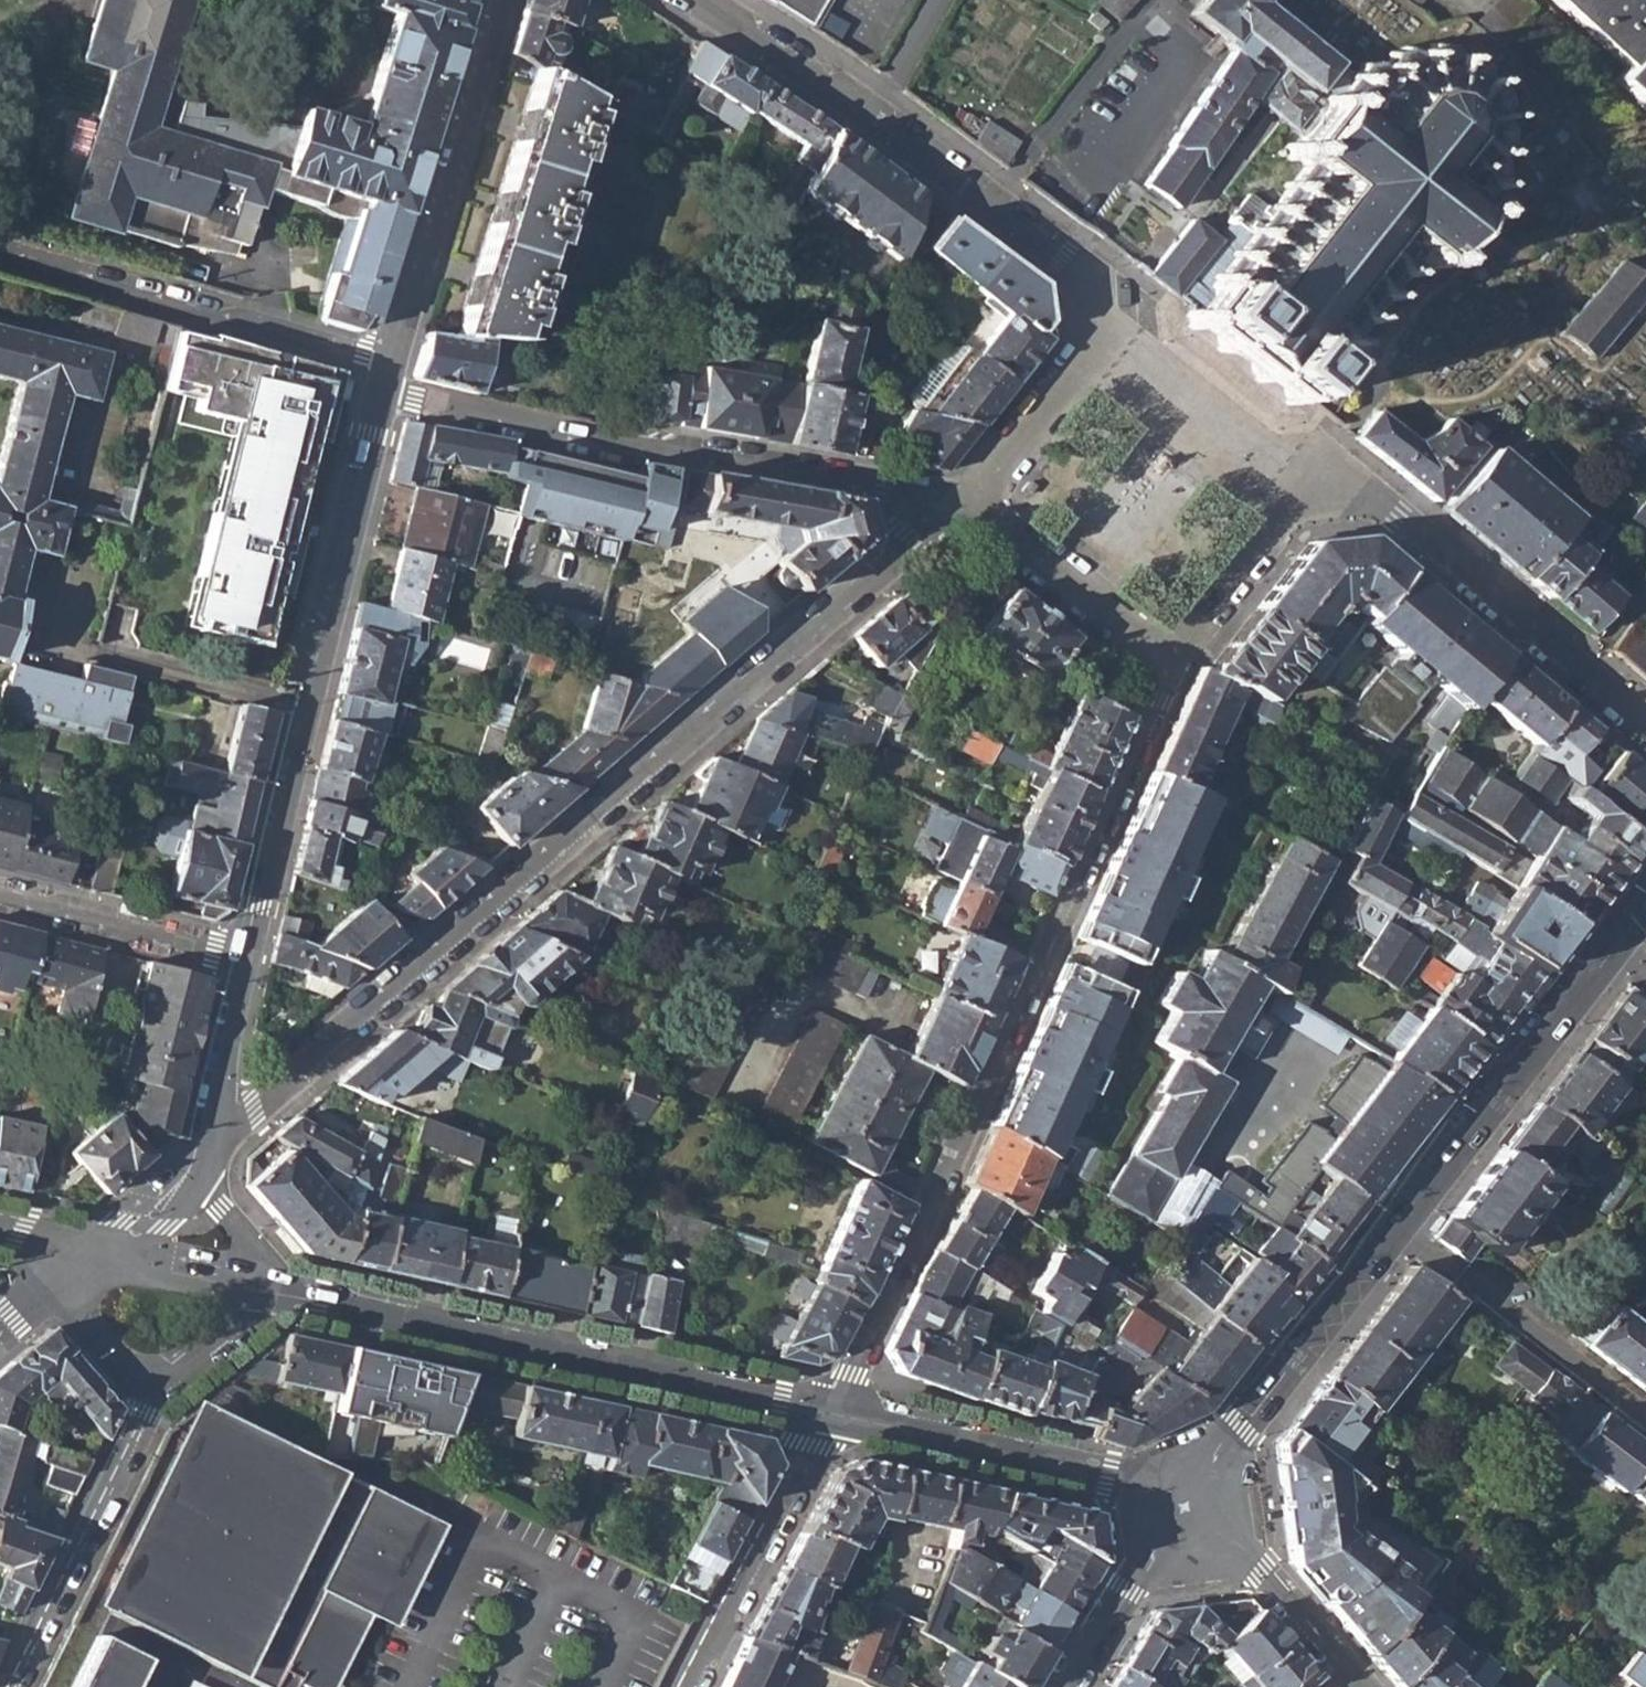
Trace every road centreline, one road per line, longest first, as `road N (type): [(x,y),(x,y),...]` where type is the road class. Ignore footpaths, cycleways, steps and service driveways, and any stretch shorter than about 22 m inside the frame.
road 1 (residential): [(201,1149),(294,1080),(915,535),(967,500)]
road 2 (residential): [(829,1409),(1174,667)]
road 3 (residential): [(1174,667),(1192,630),(1304,481),(1394,516),(1645,727)]
road 4 (tertiary): [(243,1288),(829,1409)]
road 5 (residential): [(967,500),(676,444),(615,443),(385,389)]
road 6 (tertiary): [(385,389),(243,959)]
road 7 (residential): [(1106,329),(1090,282),(869,113),(696,0)]
road 8 (residential): [(0,245),(393,357)]
road 9 (tertiary): [(1186,1506),(1113,1471),(829,1409)]
road 10 (secondary): [(1394,1224),(1612,945)]
road 11 (secondary): [(1186,1506),(1239,1422),(1394,1224)]
road 12 (residential): [(155,1378),(14,1686)]
road 13 (residential): [(1394,1224),(1645,1419)]
road 14 (residential): [(692,1686),(829,1409)]
road 15 (residential): [(967,500),(1174,667)]
road 16 (tertiary): [(467,111),(393,357)]
road 17 (tertiary): [(1186,1506),(1263,1572),(1362,1686)]
road 18 (residential): [(243,959),(0,895)]
road 19 (residential): [(1106,329),(967,500)]
road 20 (secondary): [(1186,1506),(1068,1686)]
road 21 (tertiary): [(243,959),(209,1097)]
road 22 (tertiary): [(53,1292),(125,1368),(155,1378)]
road 23 (tertiary): [(111,1260),(243,1288)]
road 24 (tertiary): [(155,1378),(228,1332),(243,1288)]
road 25 (tertiary): [(243,1288),(239,1242),(183,1185)]

